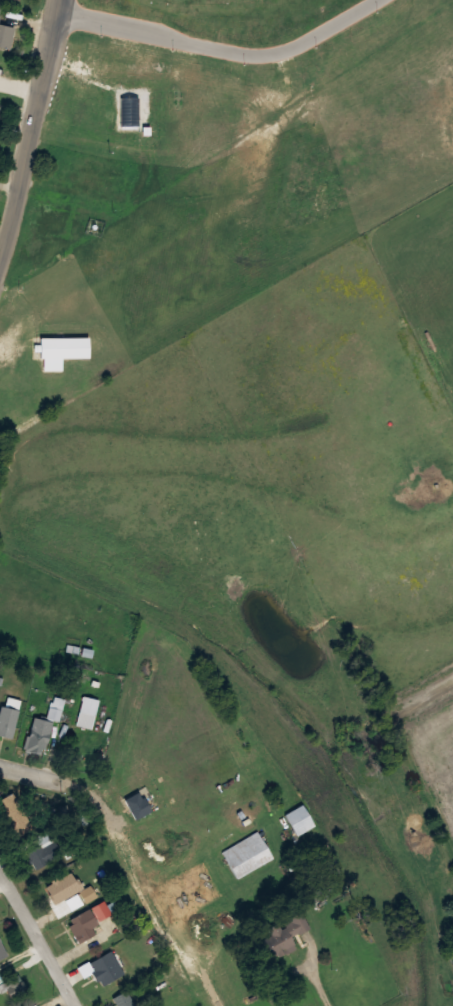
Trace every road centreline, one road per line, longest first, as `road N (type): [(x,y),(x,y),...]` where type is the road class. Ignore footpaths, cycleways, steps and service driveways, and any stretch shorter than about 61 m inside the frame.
road 1 (residential): [(0,269),(59,0)]
road 2 (residential): [(0,863),(82,1005)]

